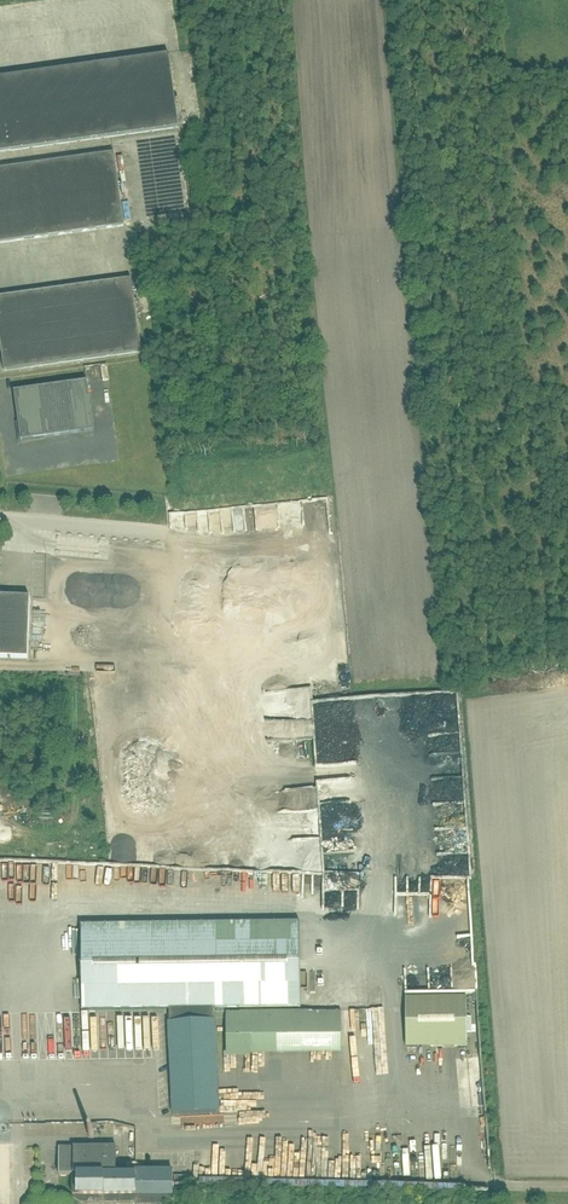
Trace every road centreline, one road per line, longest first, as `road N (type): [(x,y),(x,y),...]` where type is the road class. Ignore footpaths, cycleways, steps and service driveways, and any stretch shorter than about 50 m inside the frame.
road 1 (unclassified): [(0,515),(157,530)]

